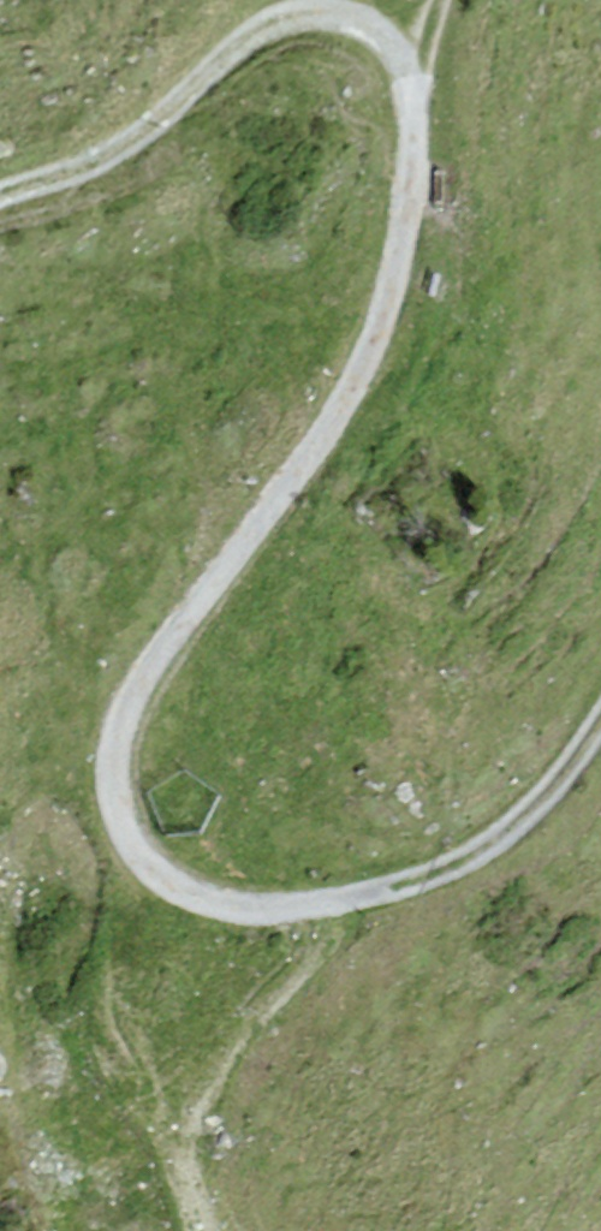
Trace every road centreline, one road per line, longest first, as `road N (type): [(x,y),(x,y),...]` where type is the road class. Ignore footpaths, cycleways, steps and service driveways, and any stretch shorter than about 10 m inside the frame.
road 1 (track): [(600,694),(526,834),(346,912),(185,904),(119,781),(203,583),(383,342),(417,90)]
road 2 (track): [(0,207),(148,130),(279,18),(366,26),(417,90)]
road 3 (track): [(346,912),(189,1144),(204,1230)]

